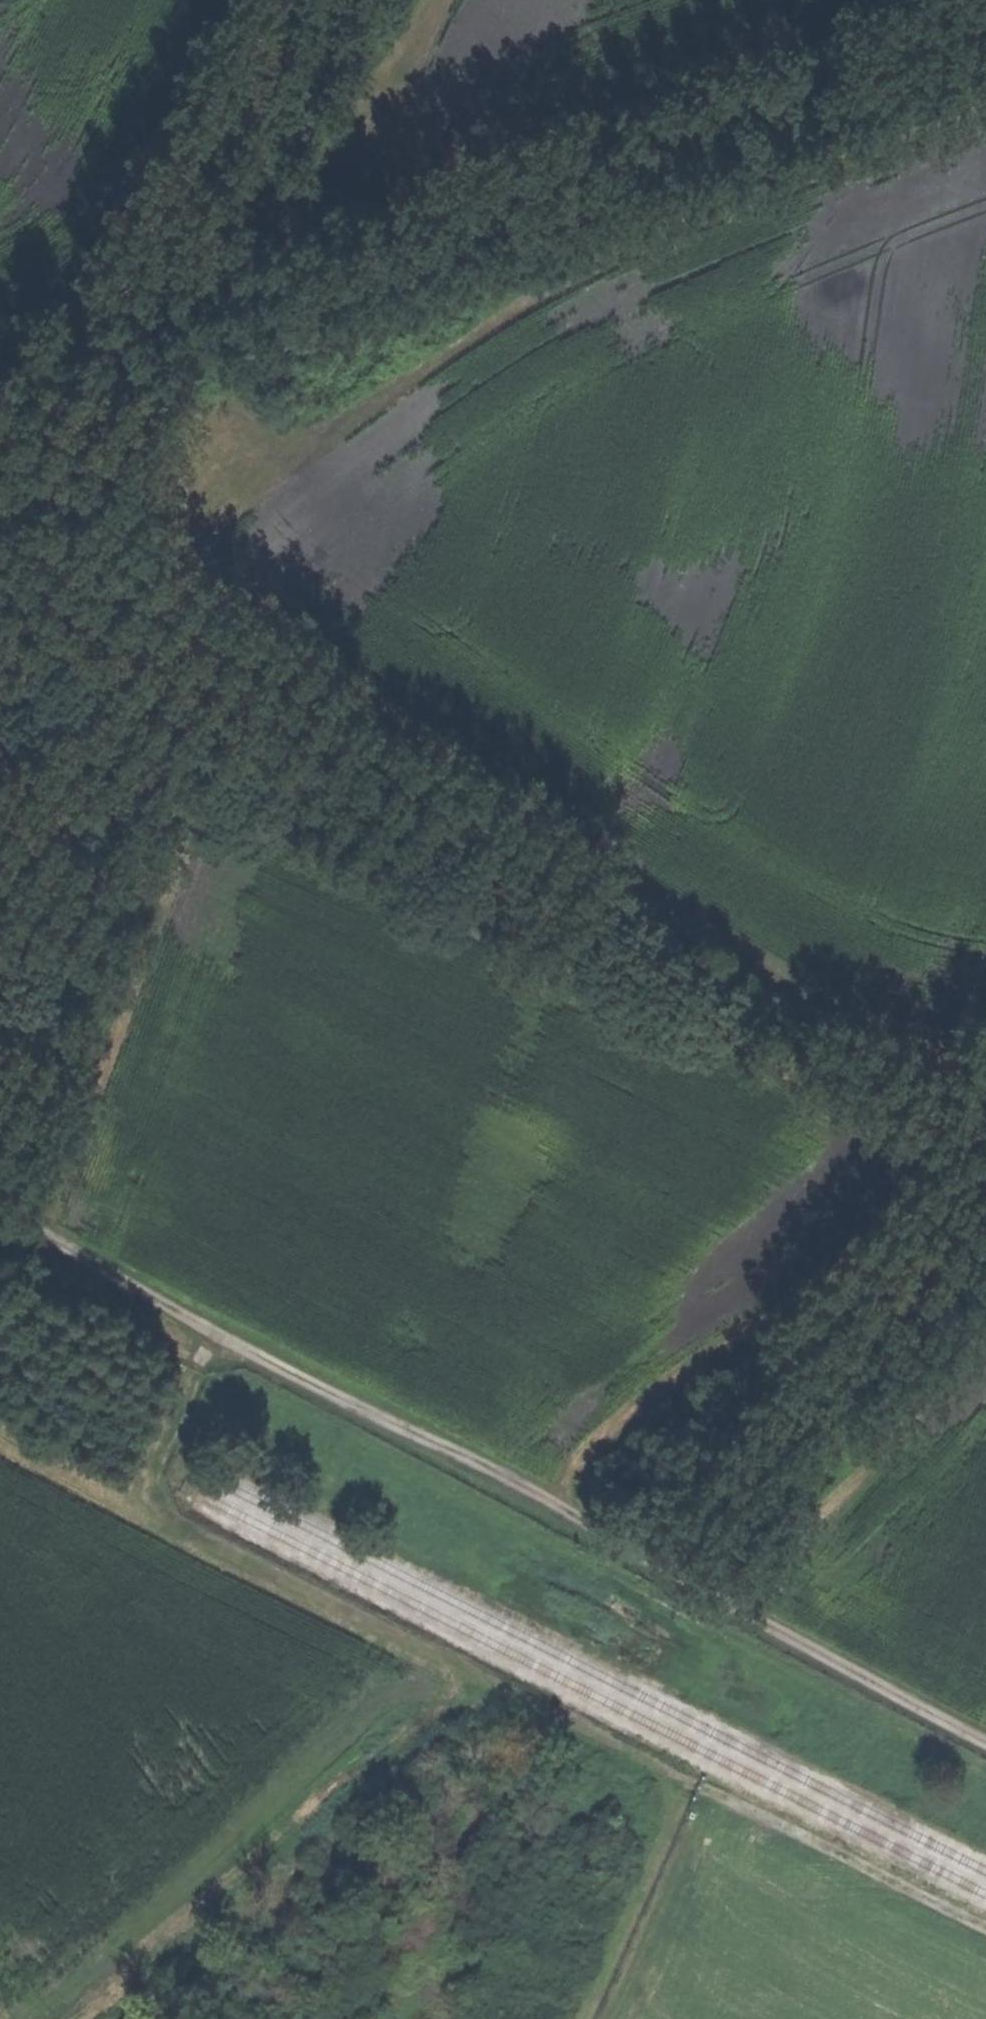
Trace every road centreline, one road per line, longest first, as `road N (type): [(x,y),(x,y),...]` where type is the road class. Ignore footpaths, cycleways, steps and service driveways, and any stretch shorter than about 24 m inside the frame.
road 1 (track): [(985,1744),(0,1218)]

